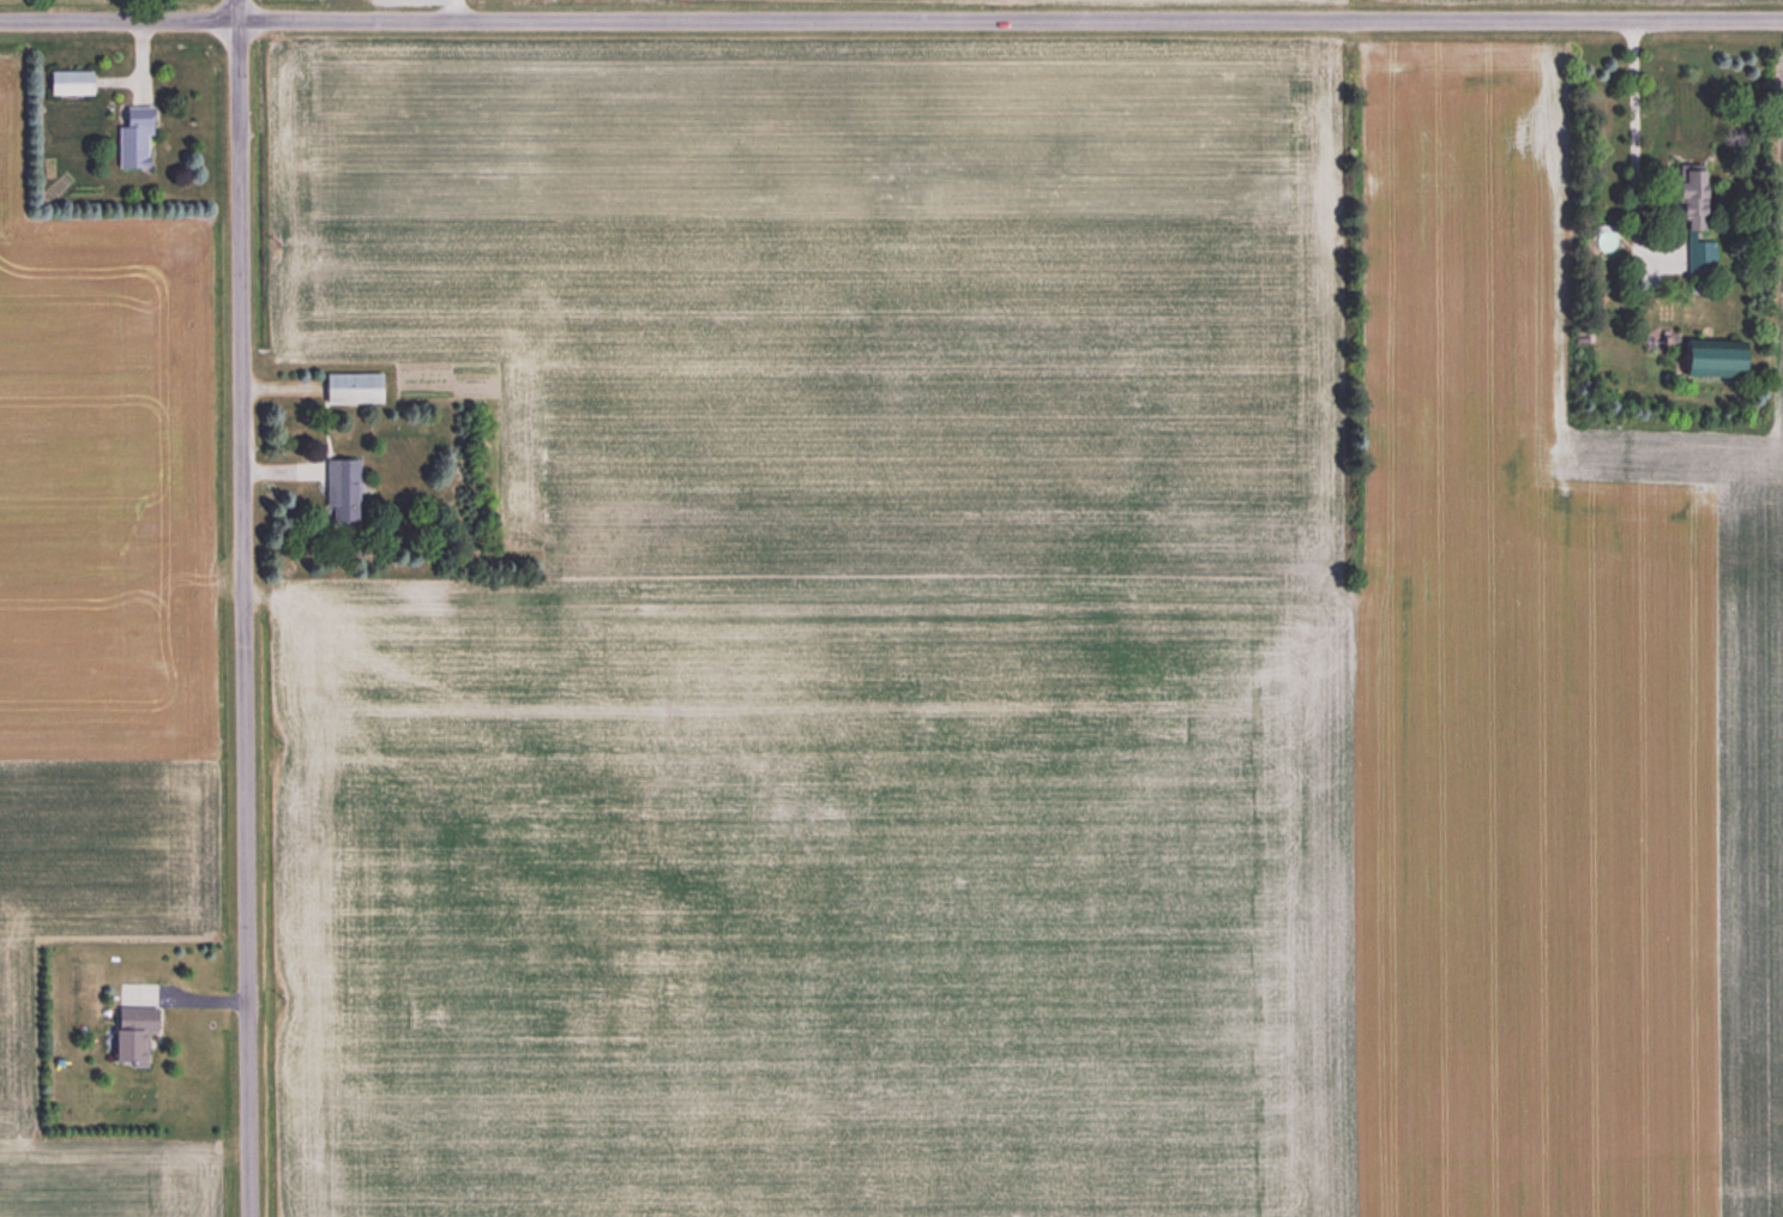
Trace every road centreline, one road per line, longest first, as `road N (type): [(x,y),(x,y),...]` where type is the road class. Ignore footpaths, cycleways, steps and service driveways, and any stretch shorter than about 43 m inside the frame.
road 1 (residential): [(1782,20),(0,22)]
road 2 (residential): [(249,1216),(241,0)]

